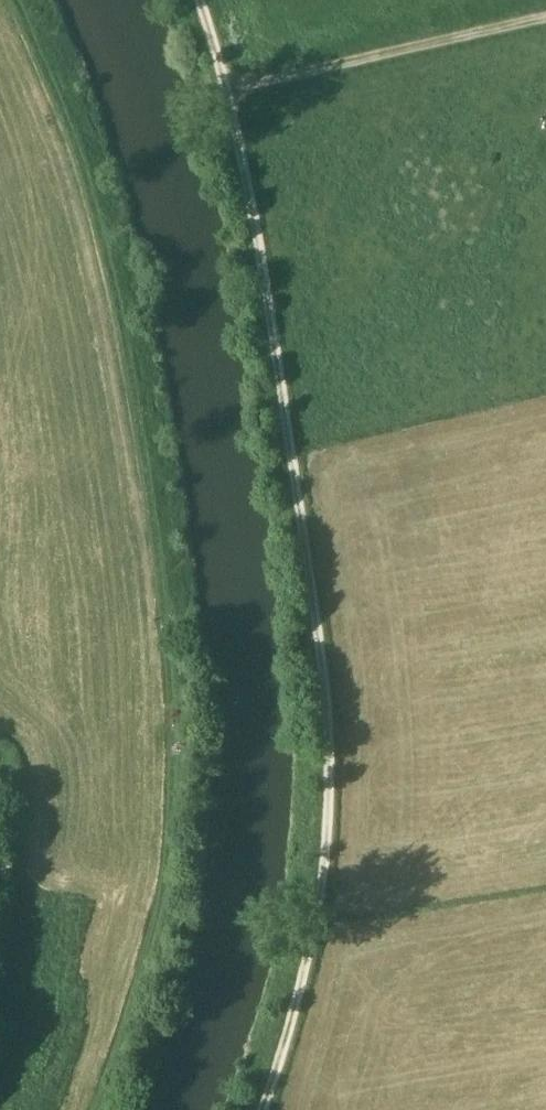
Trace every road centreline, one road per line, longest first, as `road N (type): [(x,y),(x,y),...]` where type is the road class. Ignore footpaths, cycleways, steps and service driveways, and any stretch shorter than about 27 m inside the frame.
road 1 (track): [(104,1109),(157,963),(176,716),(154,523),(122,347),(22,0)]
road 2 (track): [(226,98),(289,448),(323,676),(328,777),(314,920),(264,1109)]
road 3 (track): [(226,98),(545,24)]

